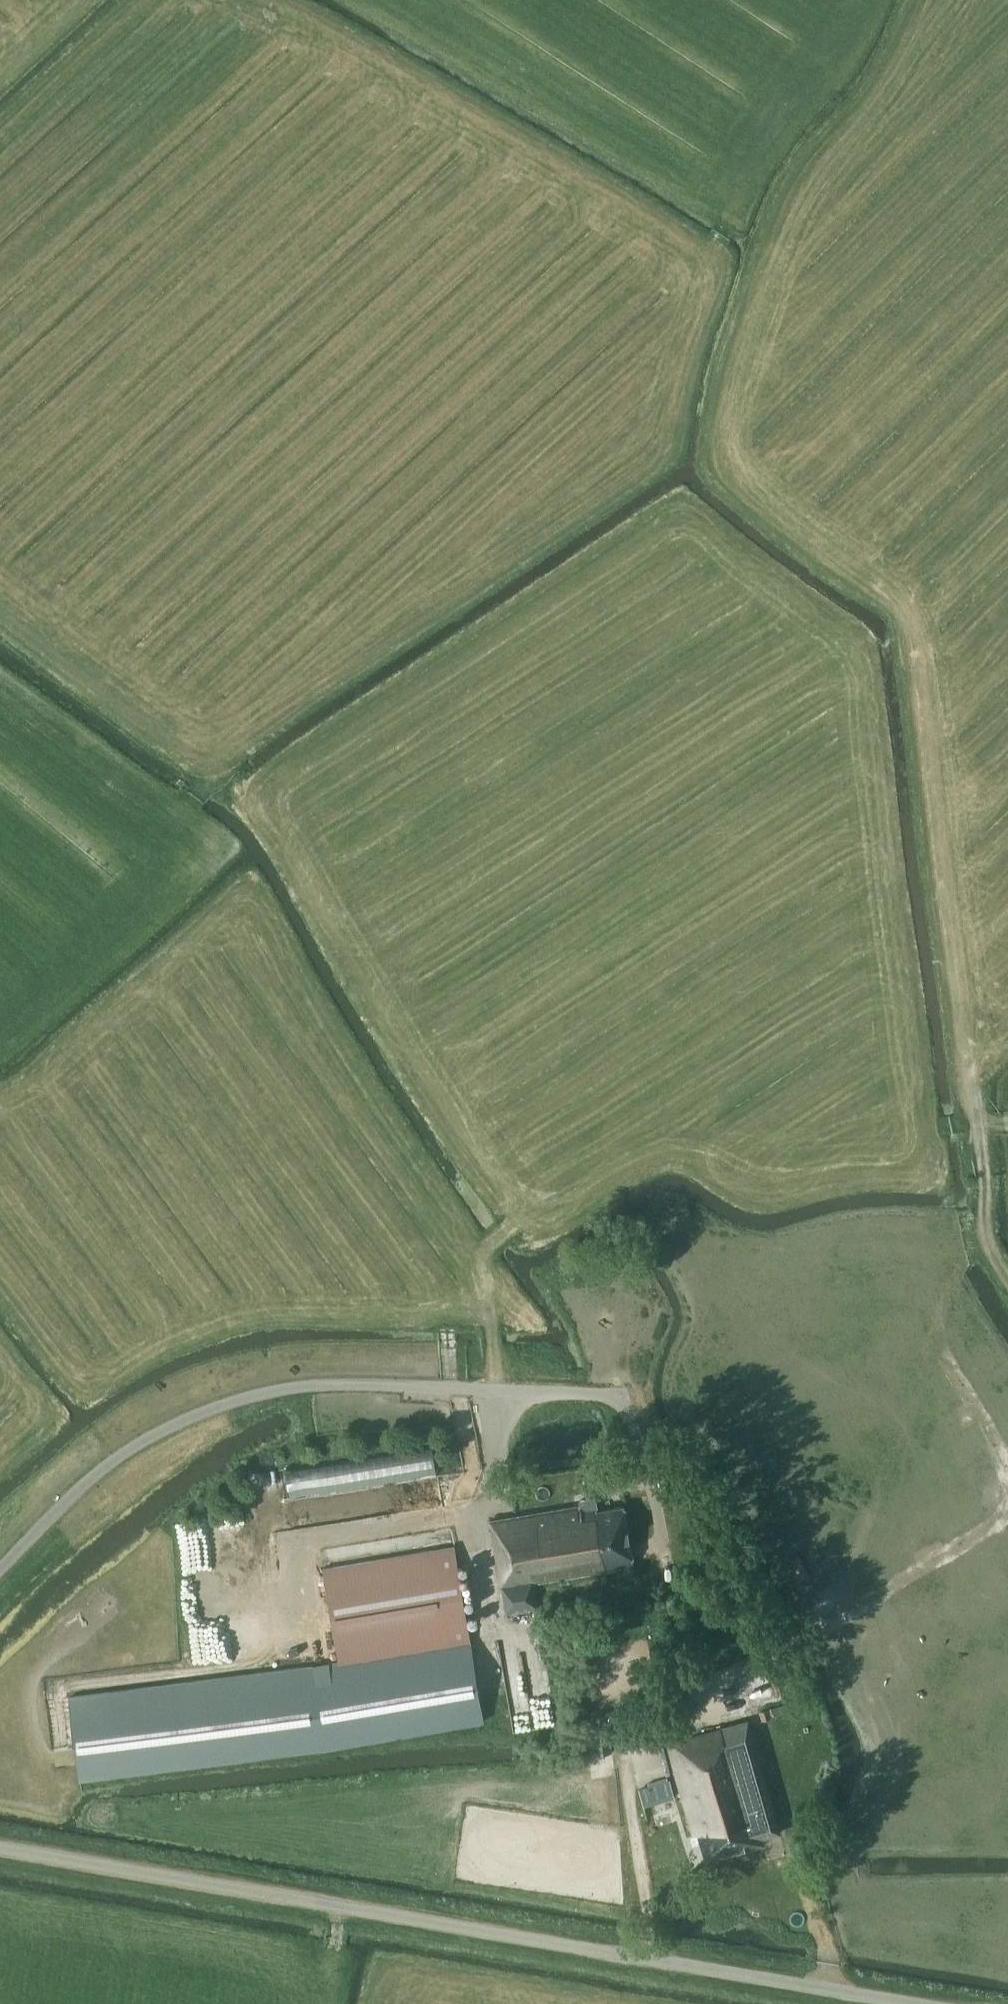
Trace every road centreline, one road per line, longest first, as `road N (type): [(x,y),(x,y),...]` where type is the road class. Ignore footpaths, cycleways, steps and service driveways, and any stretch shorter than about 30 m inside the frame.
road 1 (unclassified): [(919,2003),(0,1846)]

